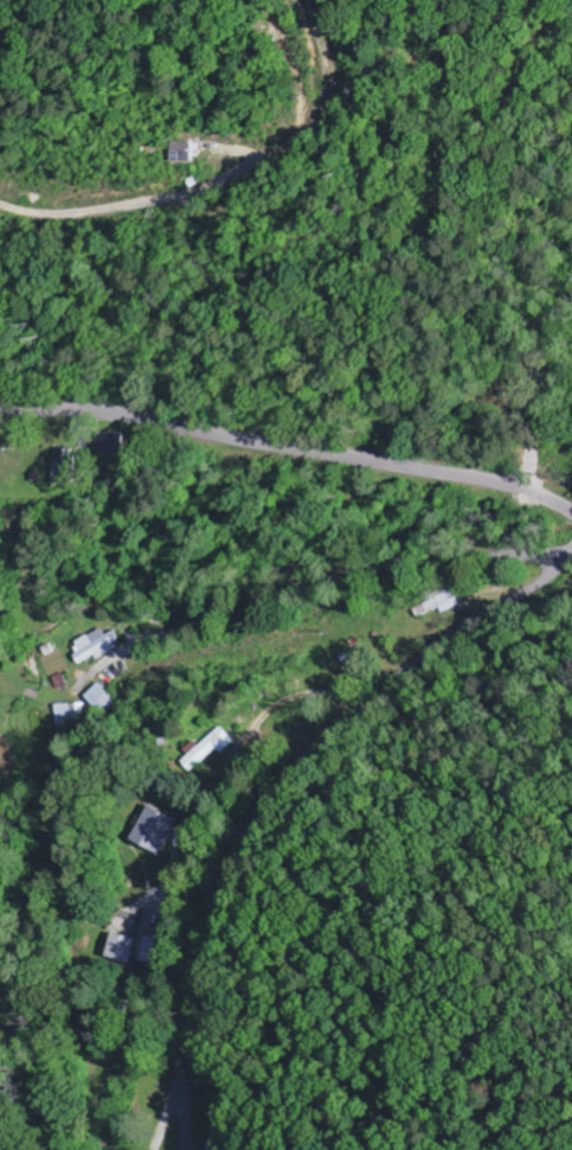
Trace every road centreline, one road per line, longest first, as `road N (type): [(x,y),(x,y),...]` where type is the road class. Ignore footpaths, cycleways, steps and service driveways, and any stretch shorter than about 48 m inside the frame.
road 1 (residential): [(571,552),(544,581),(387,686),(296,769),(253,823),(193,995),(179,1149)]
road 2 (residential): [(571,514),(526,492),(454,474),(85,411),(0,411)]
road 3 (residential): [(559,567),(538,556),(422,558),(327,580),(130,647)]

